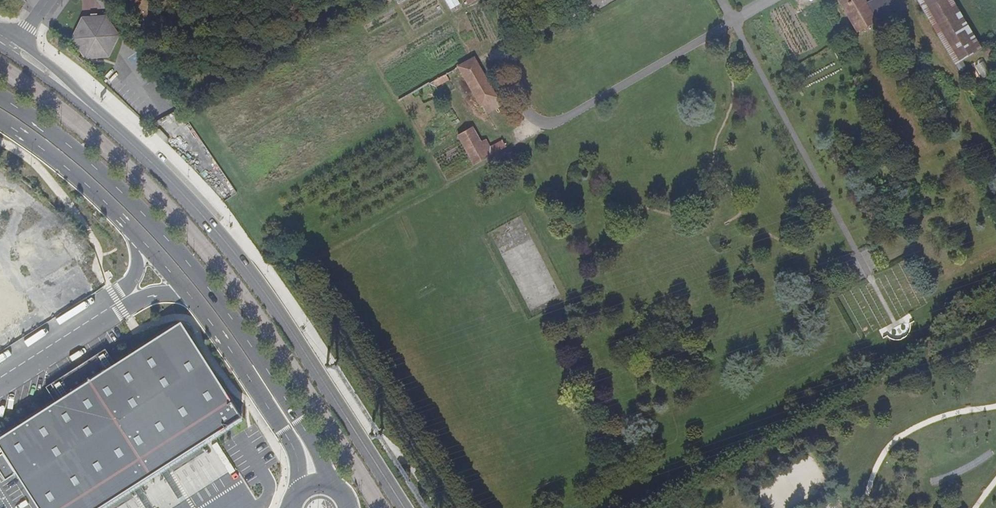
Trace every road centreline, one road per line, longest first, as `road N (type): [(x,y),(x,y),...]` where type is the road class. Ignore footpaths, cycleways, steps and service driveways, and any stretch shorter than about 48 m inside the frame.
road 1 (unclassified): [(333,486),(315,442),(253,345),(162,227),(0,95)]
road 2 (unclassified): [(0,117),(89,183),(197,302),(294,444),(298,498)]
road 3 (secondary): [(111,125),(256,279),(405,507)]
road 4 (secondary): [(0,47),(111,125)]
road 5 (secondary): [(111,125),(18,41)]

